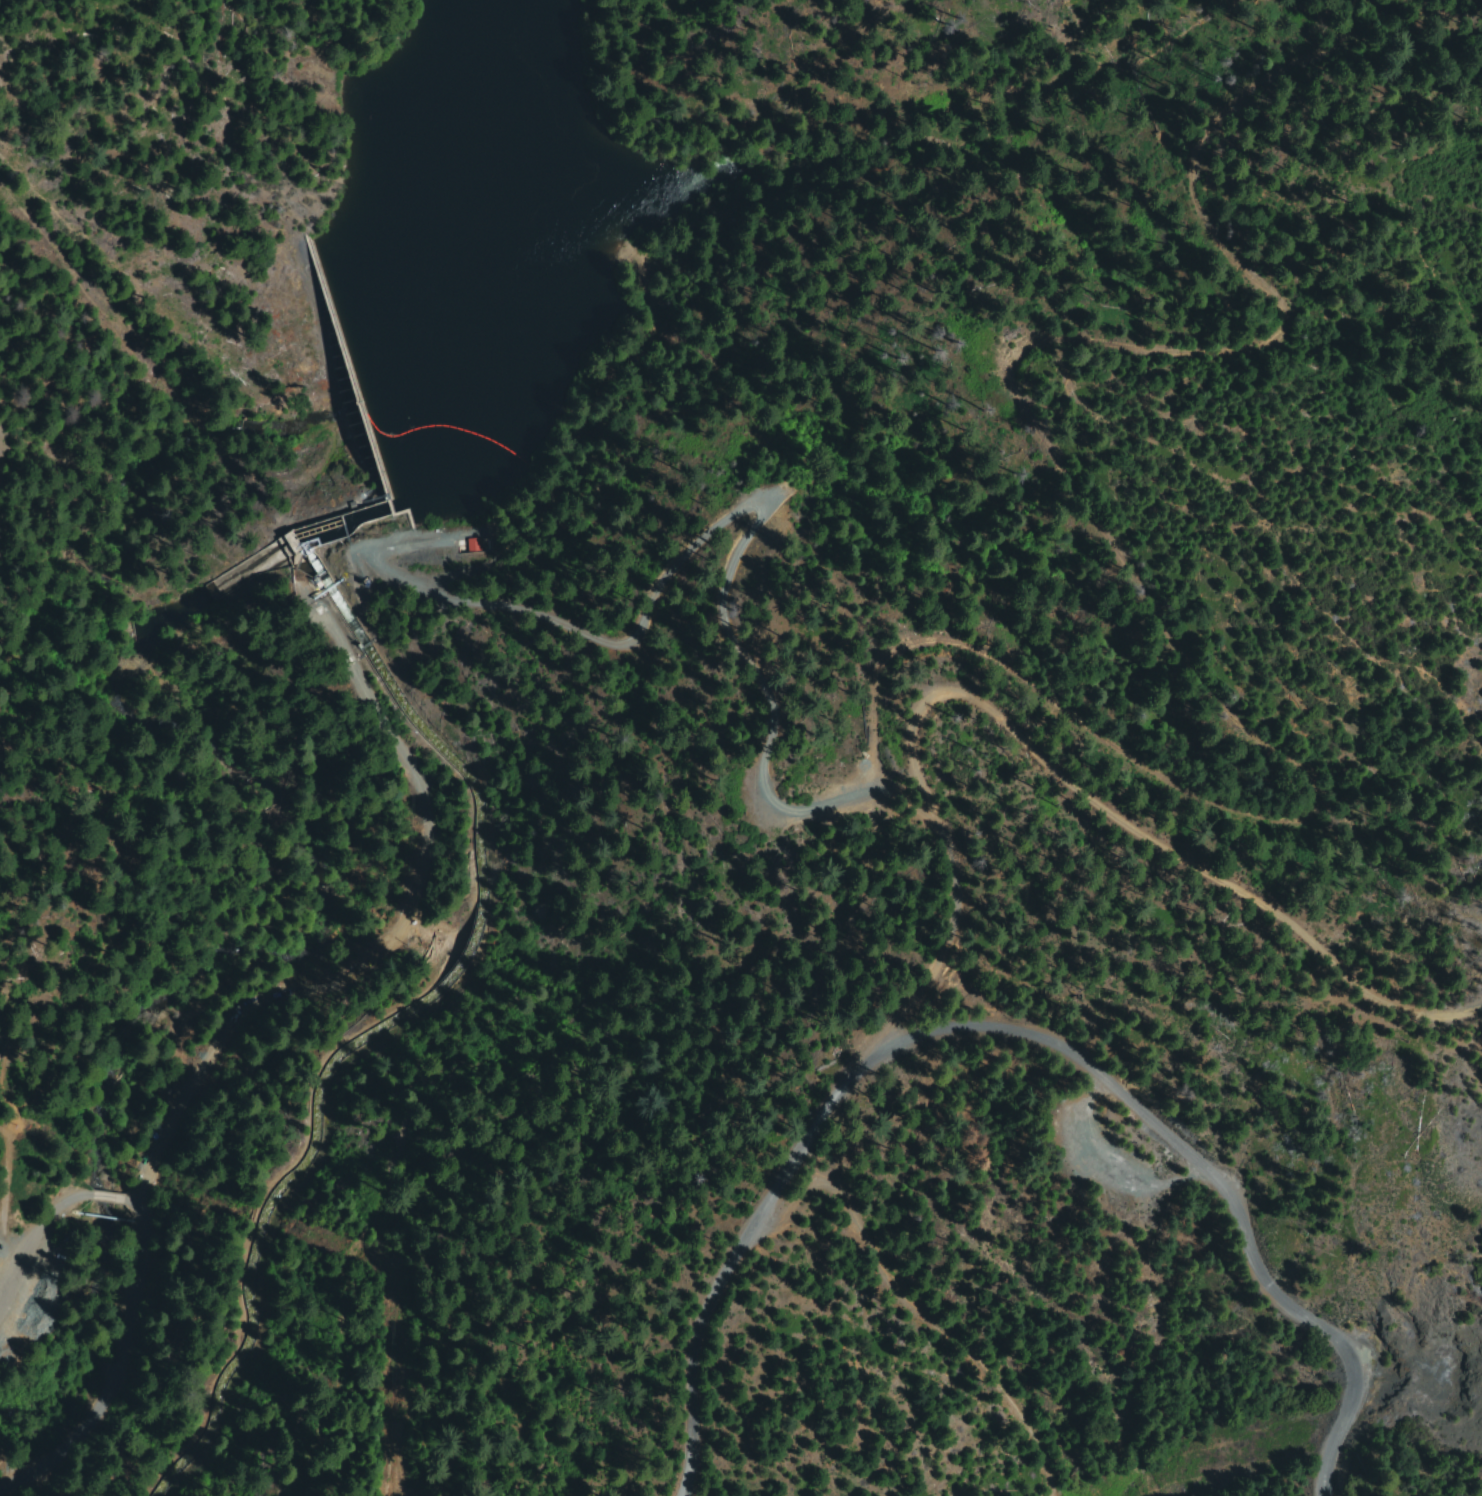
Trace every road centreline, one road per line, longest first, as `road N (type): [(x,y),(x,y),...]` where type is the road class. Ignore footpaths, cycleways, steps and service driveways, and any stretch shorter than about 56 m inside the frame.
road 1 (track): [(1481,996),(1380,1018),(1028,751),(979,740),(957,756),(952,941),(935,1001),(946,1023)]
road 2 (residential): [(322,691),(350,724),(377,800),(377,909),(339,963),(241,1023),(160,1099),(89,1219)]
road 3 (residential): [(946,1023),(1033,1056),(1163,1148),(1310,1306),(1342,1388),(1342,1495)]
road 4 (residential): [(652,1495),(713,1312),(946,1023)]
road 5 (residential): [(89,1219),(95,1328),(46,1415),(0,1461)]

